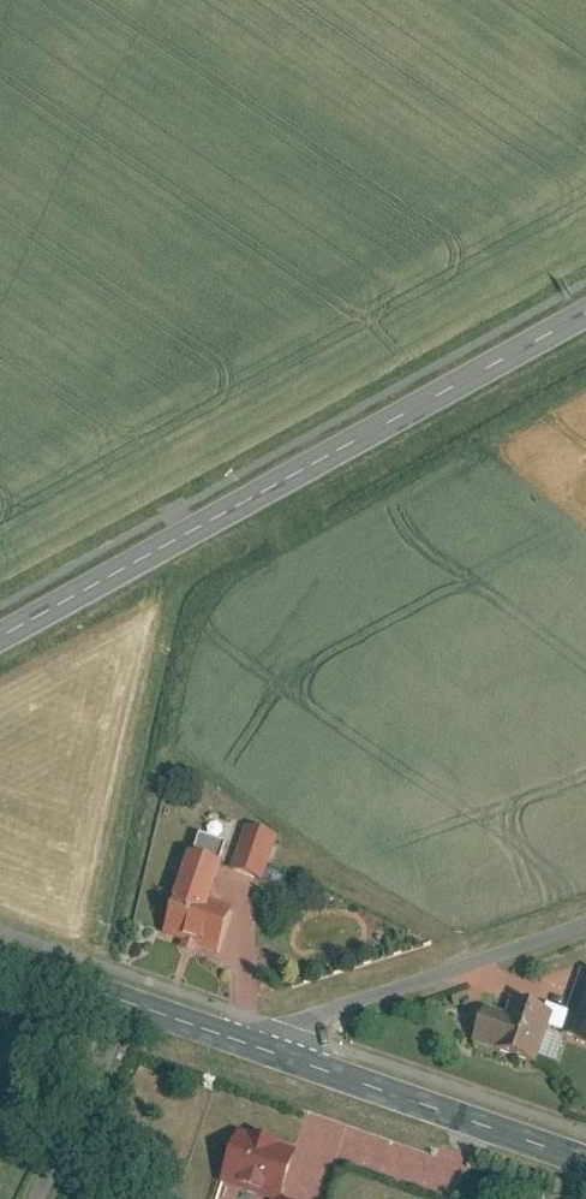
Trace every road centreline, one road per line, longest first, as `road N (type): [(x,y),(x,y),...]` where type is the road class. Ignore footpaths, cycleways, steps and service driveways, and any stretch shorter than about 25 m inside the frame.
road 1 (tertiary): [(0,632),(585,299)]
road 2 (unclassified): [(585,915),(243,1041)]
road 3 (tertiary): [(243,1041),(585,1158)]
road 4 (unclassified): [(20,1198),(115,992)]
road 5 (tertiary): [(115,992),(243,1041)]
road 6 (tertiary): [(0,953),(115,992)]

